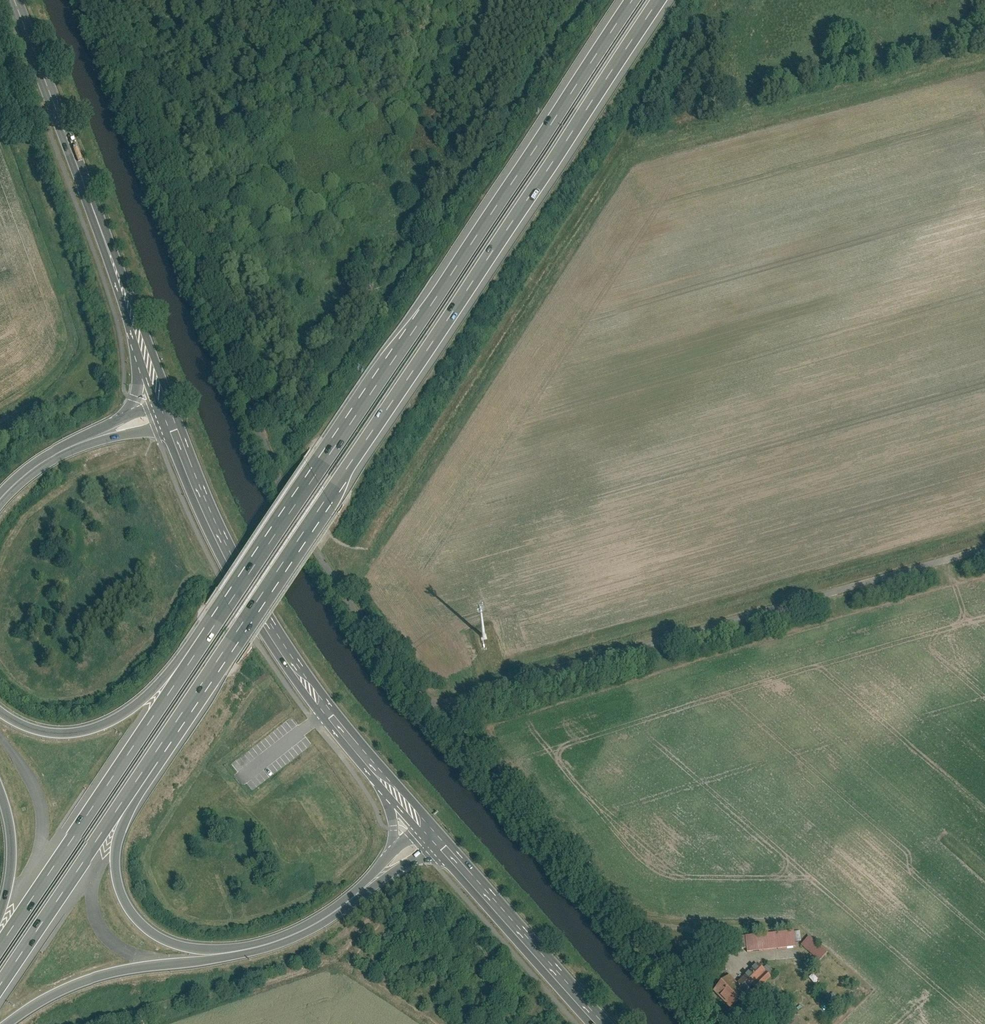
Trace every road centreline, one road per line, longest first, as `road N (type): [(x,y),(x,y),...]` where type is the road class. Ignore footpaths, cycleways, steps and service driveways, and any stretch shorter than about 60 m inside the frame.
road 1 (motorway): [(121,806),(660,0)]
road 2 (motorway): [(635,0),(181,680)]
road 3 (unclassified): [(99,0),(266,468),(330,588),(422,703)]
road 4 (unclassified): [(422,703),(984,543)]
road 5 (motorway): [(7,1023),(89,982),(281,946),(319,928),(436,839)]
road 6 (primary): [(173,427),(216,528),(287,655),(393,789)]
road 7 (motorway): [(391,854),(352,894),(287,937),(227,951),(176,948),(149,936),(124,905),(115,855),(121,806)]
road 8 (primary): [(12,0),(147,357)]
road 9 (motorway): [(181,680),(0,948)]
road 10 (unclassified): [(422,703),(618,918)]
road 11 (primary): [(436,839),(598,1023)]
road 12 (motorway): [(0,987),(121,806)]
road 13 (motorway): [(181,680),(94,731),(50,736),(0,714)]
road 14 (motorway): [(0,508),(60,459),(173,427)]
road 15 (motorway): [(122,421),(52,453),(0,496)]
road 16 (motorway): [(0,797),(11,853),(0,933)]

